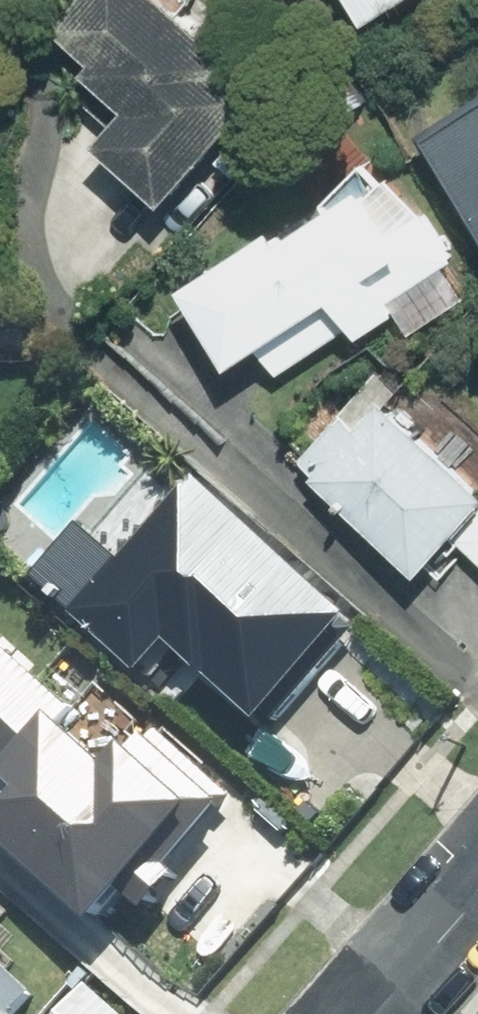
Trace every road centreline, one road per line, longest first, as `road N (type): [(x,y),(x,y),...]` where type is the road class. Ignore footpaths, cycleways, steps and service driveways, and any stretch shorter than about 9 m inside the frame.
road 1 (tertiary): [(477,894),(374,1013)]

